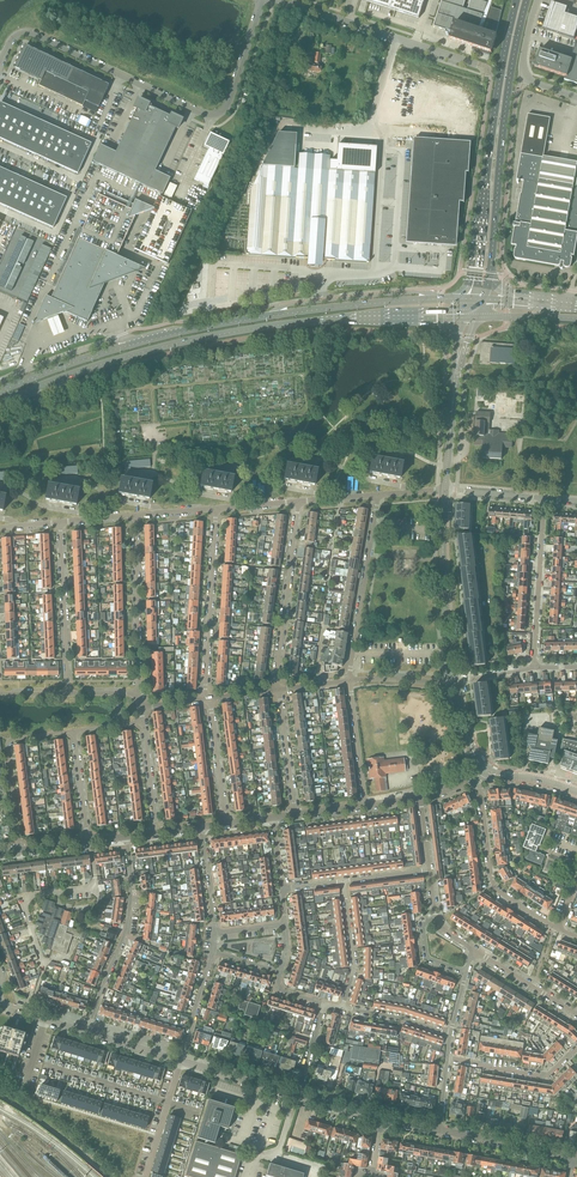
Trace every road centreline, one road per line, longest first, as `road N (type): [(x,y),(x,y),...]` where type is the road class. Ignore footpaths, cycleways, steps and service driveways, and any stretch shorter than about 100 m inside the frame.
road 1 (primary): [(0,405),(111,362),(222,335),(437,318)]
road 2 (unclassified): [(0,69),(13,40),(29,32),(216,115),(231,100),(262,0)]
road 3 (primary): [(516,0),(471,299)]
road 4 (primary): [(490,276),(503,126),(526,0)]
road 5 (unclassified): [(475,63),(279,0)]
road 6 (residential): [(85,1031),(134,902),(127,838)]
road 7 (residential): [(208,699),(216,508)]
road 8 (residential): [(277,689),(298,501)]
road 9 (residential): [(558,929),(496,887),(476,777)]
road 10 (residential): [(140,693),(135,515)]
road 11 (residential): [(74,734),(7,747),(20,853)]
road 12 (unclassified): [(442,299),(385,292),(283,305),(274,315)]
road 13 (residential): [(70,694),(60,522)]
road 14 (residential): [(535,668),(545,497)]
road 15 (primary): [(442,299),(274,315)]
road 16 (tertiary): [(451,653),(445,490)]
road 17 (residential): [(353,652),(378,494)]
road 18 (unclassified): [(136,343),(122,338),(0,382)]
road 19 (primary): [(136,343),(0,392)]
road 20 (residential): [(447,1058),(544,1076),(576,1048)]
road 21 (primary): [(274,315),(136,343)]
road 22 (residential): [(439,1130),(575,1155)]
road 23 (unclassified): [(576,98),(524,72),(537,0)]
road 24 (residential): [(342,1008),(355,971),(344,881)]
road 25 (residential): [(296,816),(277,689)]
road 26 (residential): [(226,825),(208,699)]
road 27 (residential): [(365,806),(350,681)]
road 28 (residential): [(181,1060),(146,1176)]
road 29 (residential): [(474,950),(576,1014)]

